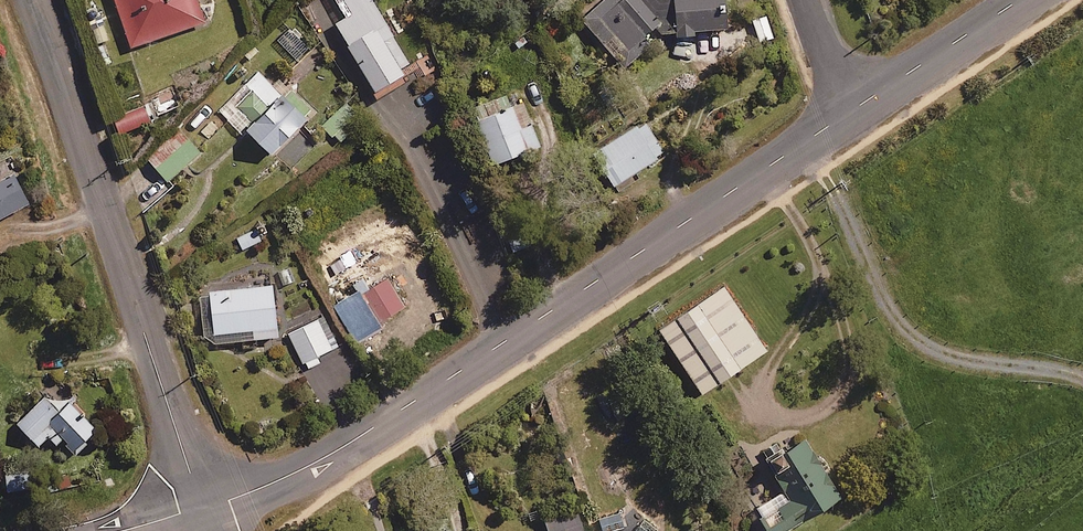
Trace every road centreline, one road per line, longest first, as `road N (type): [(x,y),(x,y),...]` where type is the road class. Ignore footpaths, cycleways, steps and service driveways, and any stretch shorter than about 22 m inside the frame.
road 1 (residential): [(202,509),(366,435),(848,113)]
road 2 (residential): [(32,0),(202,509)]
road 3 (residential): [(848,113),(1021,0)]

